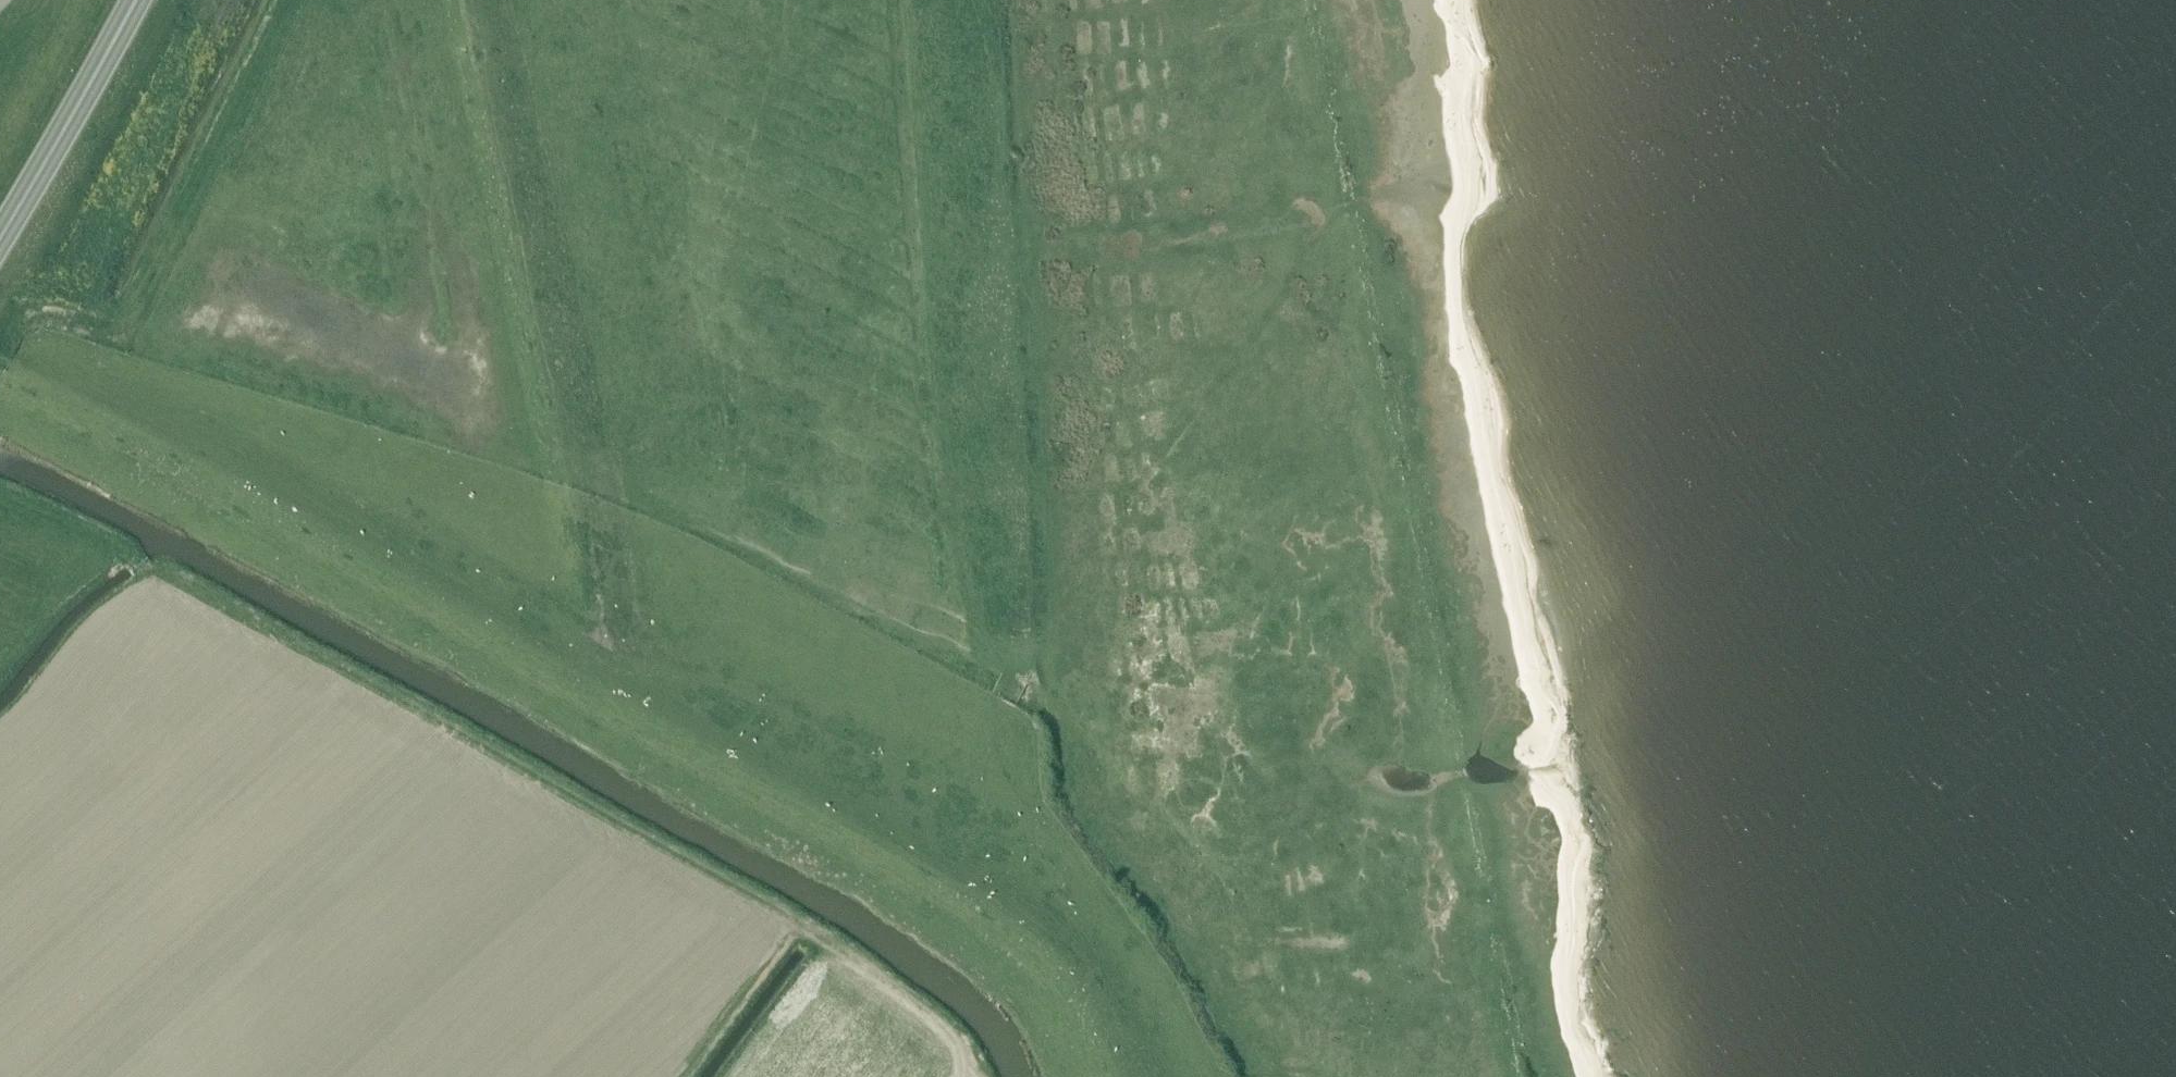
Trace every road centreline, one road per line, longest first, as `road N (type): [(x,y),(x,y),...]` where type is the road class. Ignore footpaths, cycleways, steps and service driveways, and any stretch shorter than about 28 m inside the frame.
road 1 (trunk): [(0,251),(150,0)]

